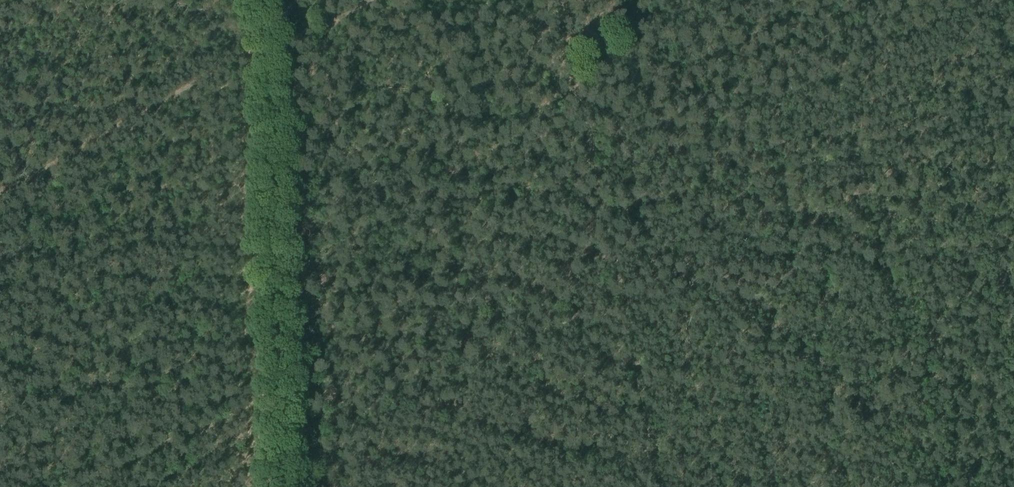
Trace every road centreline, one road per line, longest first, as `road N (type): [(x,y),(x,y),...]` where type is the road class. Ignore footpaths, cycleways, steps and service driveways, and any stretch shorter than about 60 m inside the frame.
road 1 (track): [(663,486),(560,0)]
road 2 (track): [(259,0),(269,50),(285,486)]
road 3 (track): [(0,191),(207,76),(318,33),(372,0)]

